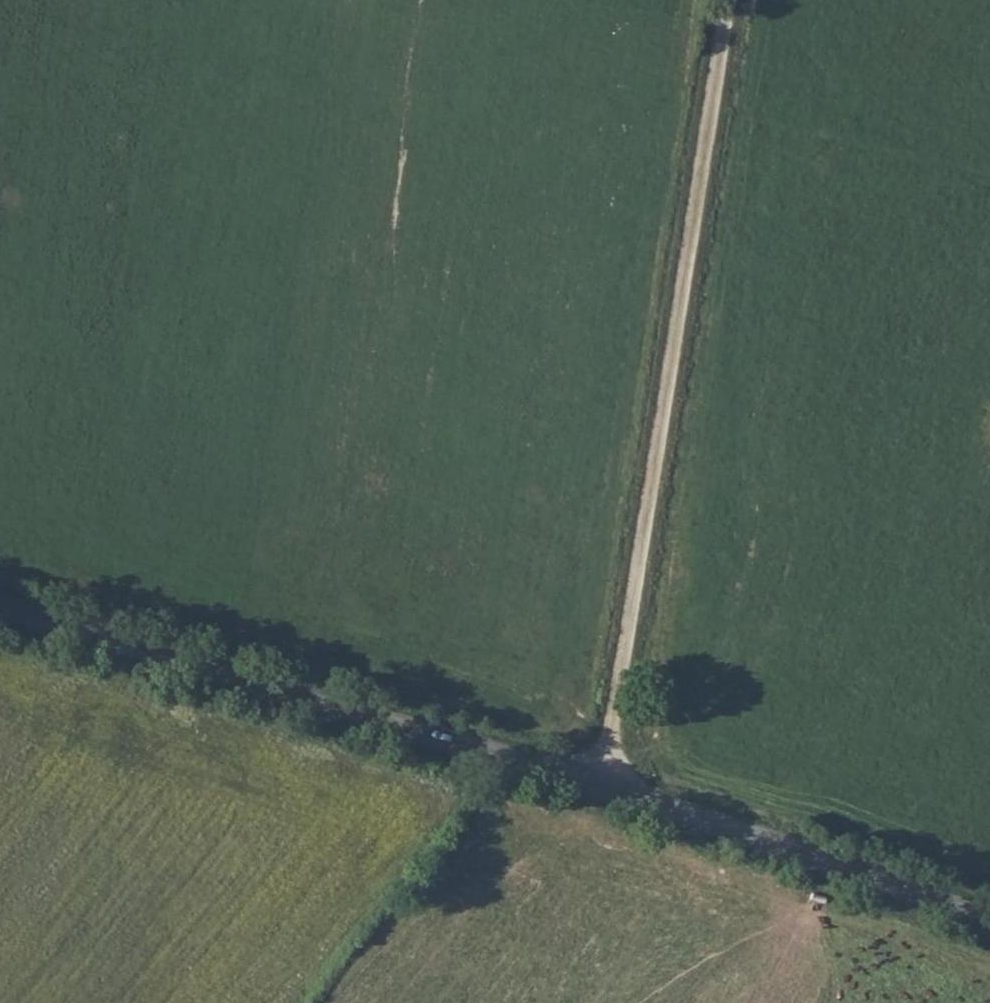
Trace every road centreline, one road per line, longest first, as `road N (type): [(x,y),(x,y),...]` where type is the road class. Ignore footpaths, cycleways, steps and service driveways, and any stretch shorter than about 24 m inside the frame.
road 1 (unclassified): [(989,921),(601,786),(0,604)]
road 2 (track): [(601,786),(641,578),(730,0)]

